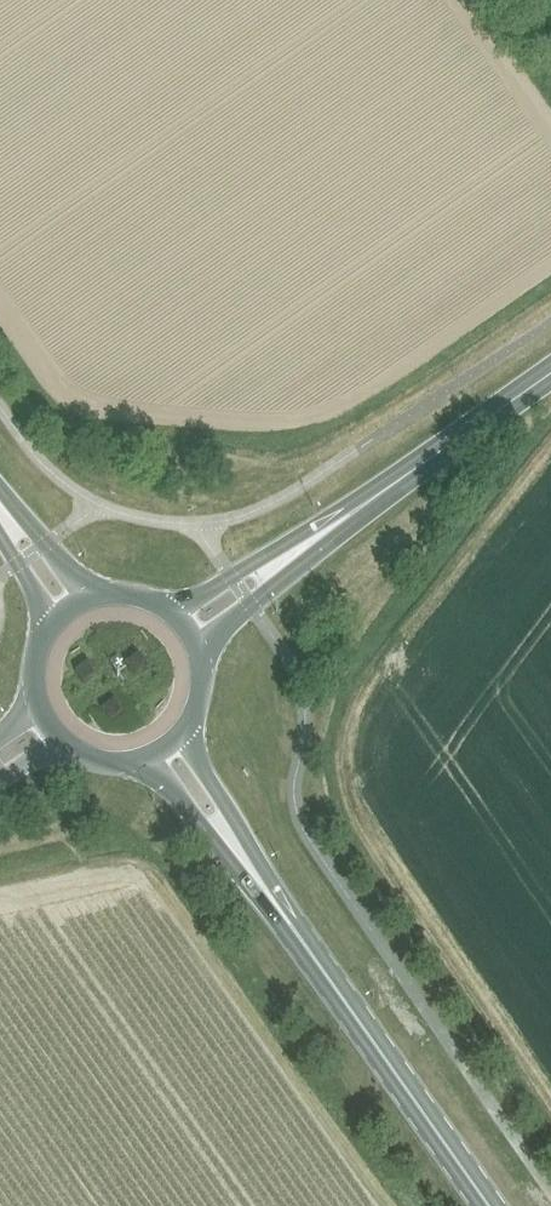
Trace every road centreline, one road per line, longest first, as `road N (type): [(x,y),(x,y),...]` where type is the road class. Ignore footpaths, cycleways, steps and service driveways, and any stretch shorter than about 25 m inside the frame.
road 1 (primary): [(487,1205),(291,927)]
road 2 (tertiary): [(349,514),(550,372)]
road 3 (primary): [(136,761),(162,778),(276,923),(291,927)]
road 4 (primary): [(291,927),(291,914),(195,756),(187,726)]
road 5 (tertiary): [(199,662),(226,624),(343,532),(349,514)]
road 6 (tertiary): [(349,514),(330,517),(165,610)]
road 7 (primary): [(96,597),(0,490)]

